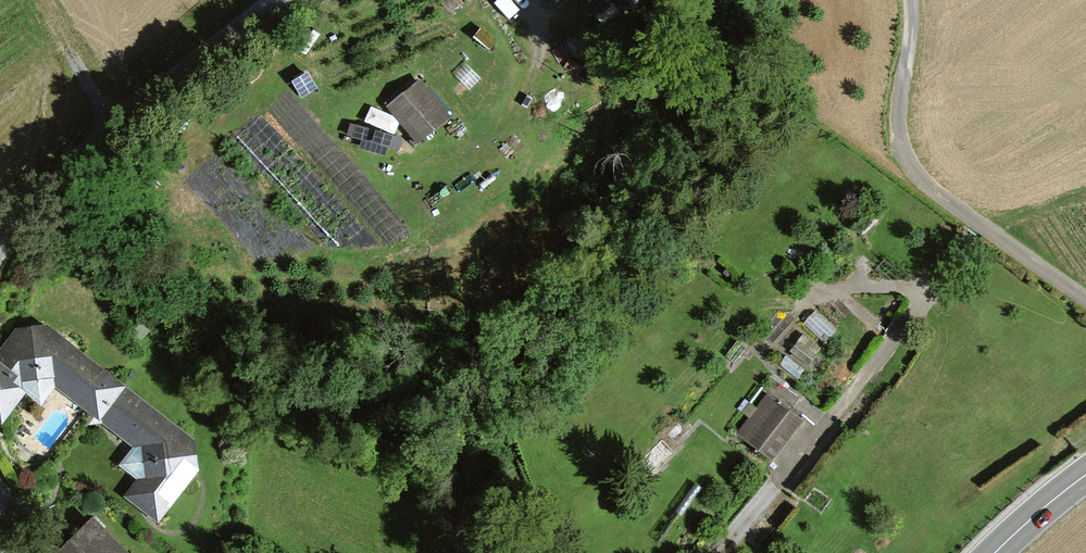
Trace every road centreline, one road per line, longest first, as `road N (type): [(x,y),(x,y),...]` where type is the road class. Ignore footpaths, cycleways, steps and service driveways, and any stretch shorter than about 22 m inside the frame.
road 1 (track): [(0,250),(114,125),(271,0)]
road 2 (track): [(914,0),(900,95),(922,157),(1085,286)]
road 3 (track): [(114,125),(47,0)]

